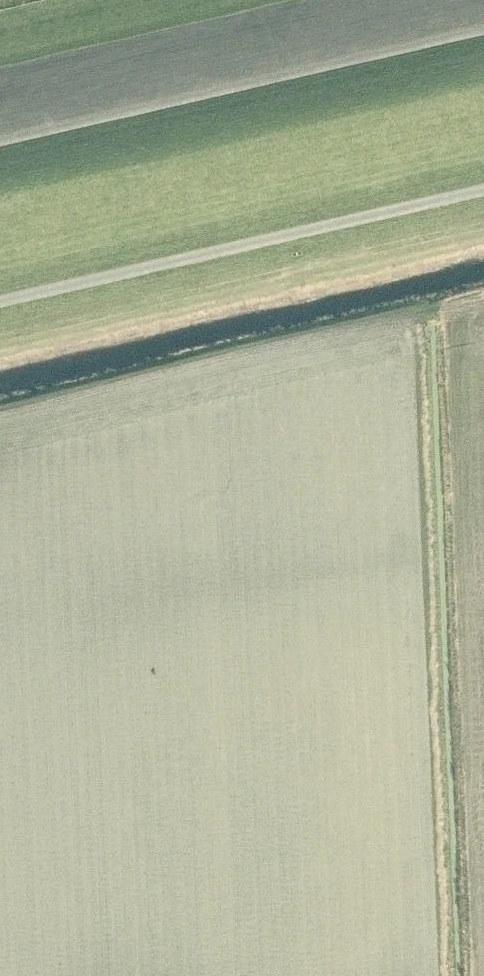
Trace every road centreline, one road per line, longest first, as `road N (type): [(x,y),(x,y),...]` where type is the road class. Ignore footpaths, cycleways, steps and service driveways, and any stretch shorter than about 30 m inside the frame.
road 1 (unclassified): [(0,301),(483,190)]

